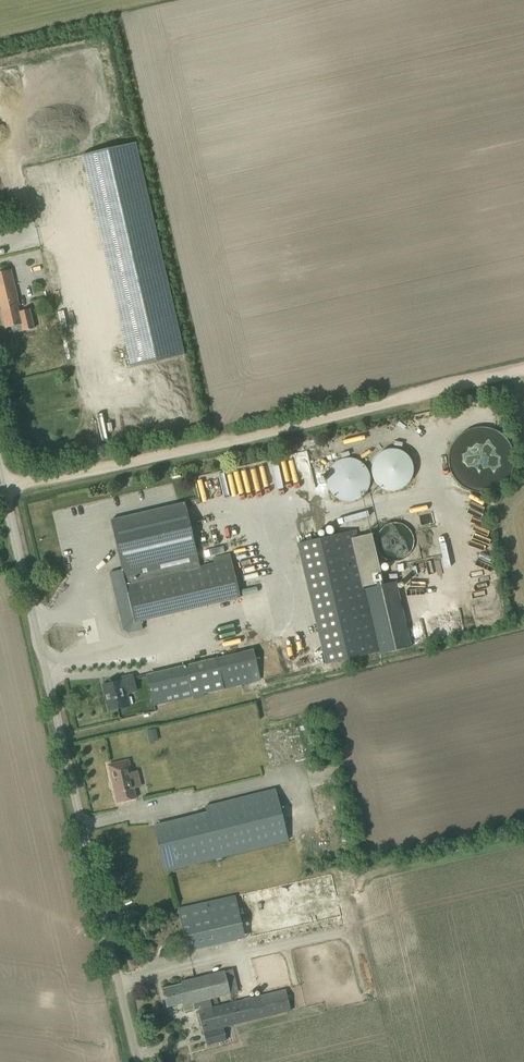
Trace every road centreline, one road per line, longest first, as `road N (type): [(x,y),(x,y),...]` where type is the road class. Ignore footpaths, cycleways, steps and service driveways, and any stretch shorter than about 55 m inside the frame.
road 1 (unclassified): [(138,1061),(0,460)]
road 2 (track): [(7,492),(523,372)]

